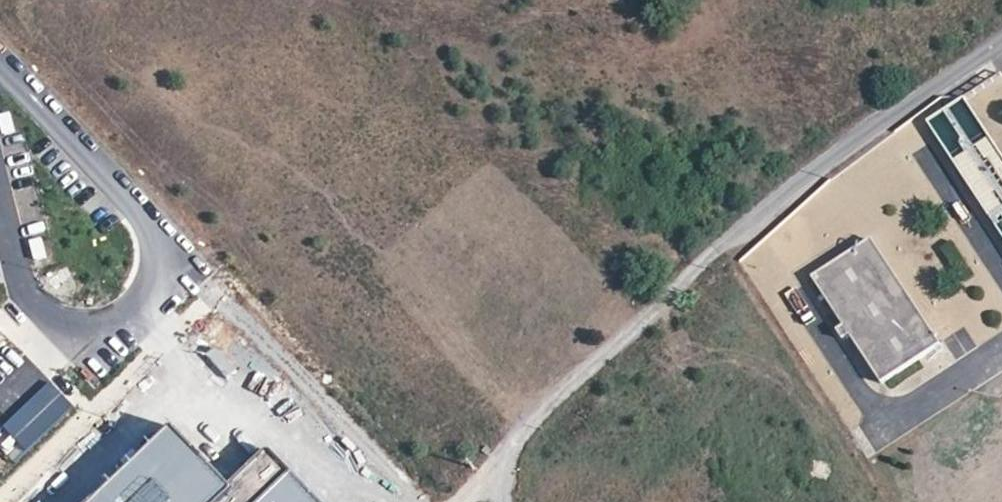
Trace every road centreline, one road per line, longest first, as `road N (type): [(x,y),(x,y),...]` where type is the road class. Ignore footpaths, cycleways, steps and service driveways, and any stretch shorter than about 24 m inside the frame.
road 1 (track): [(730,244),(529,429),(507,464),(464,501)]
road 2 (residential): [(1001,39),(730,244)]
road 3 (unclassified): [(0,193),(27,292),(57,323),(89,334),(130,323),(154,294),(162,264),(151,223)]
road 4 (unclassified): [(151,223),(0,72)]

